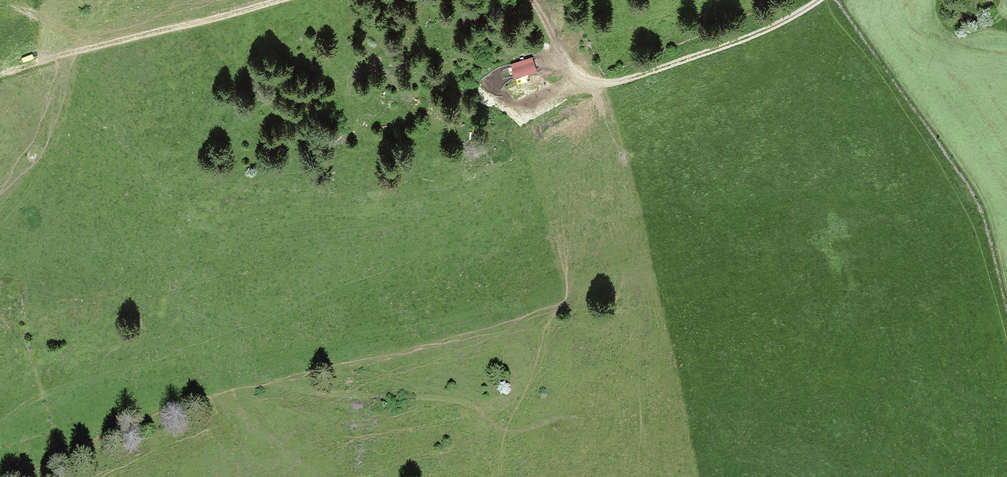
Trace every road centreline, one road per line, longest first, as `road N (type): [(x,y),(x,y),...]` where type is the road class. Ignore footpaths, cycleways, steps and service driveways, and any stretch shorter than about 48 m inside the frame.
road 1 (track): [(57,57),(61,78),(179,179),(244,203),(314,209),(484,177),(678,63)]
road 2 (track): [(57,57),(277,0)]
road 3 (track): [(535,0),(589,80),(608,84),(678,63)]
road 4 (track): [(818,0),(678,63)]

